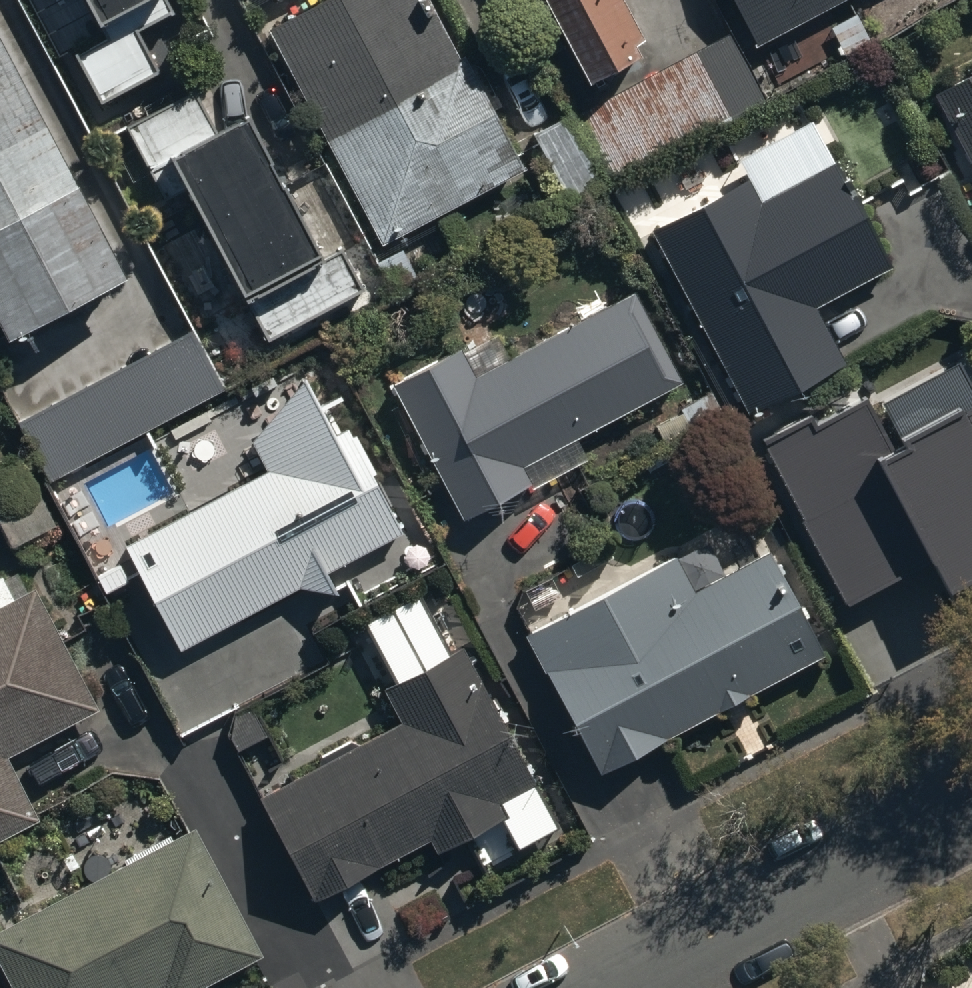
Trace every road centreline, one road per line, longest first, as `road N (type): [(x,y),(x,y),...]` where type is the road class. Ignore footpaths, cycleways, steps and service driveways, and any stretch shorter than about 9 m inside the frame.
road 1 (residential): [(620,987),(971,802)]

